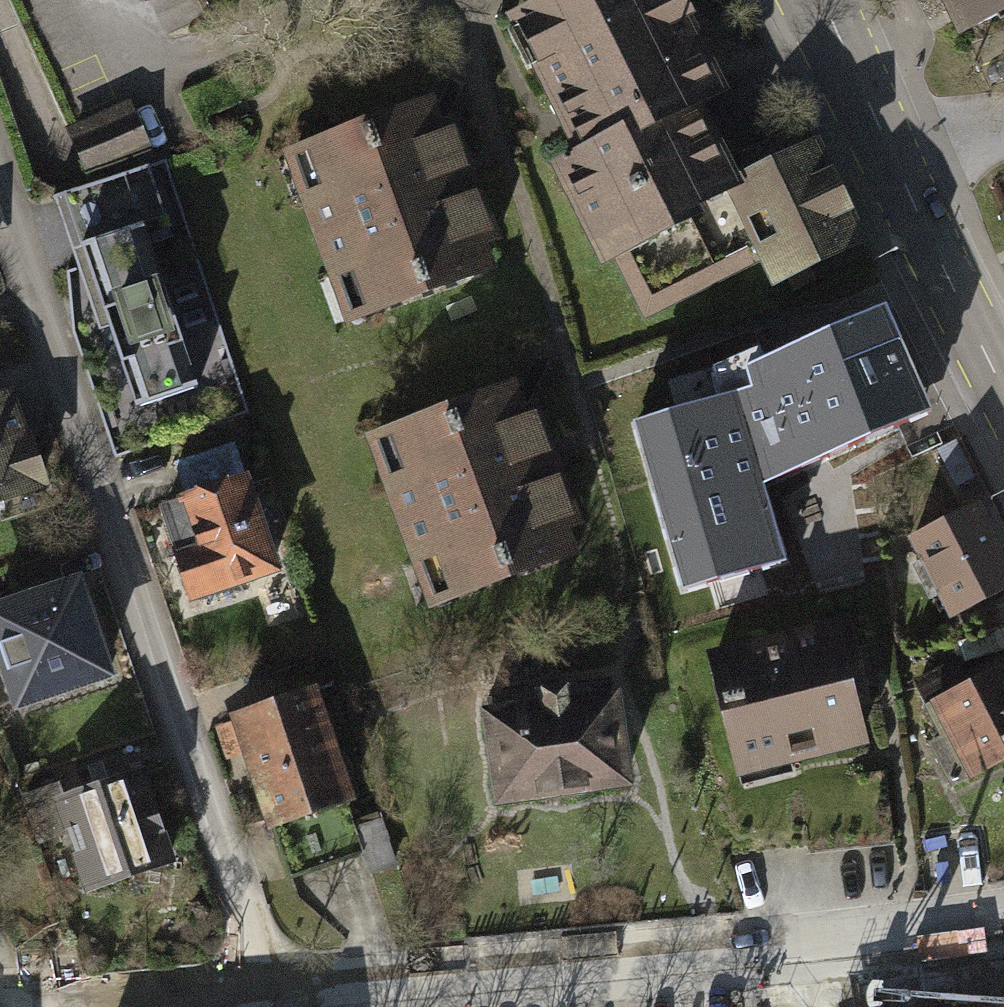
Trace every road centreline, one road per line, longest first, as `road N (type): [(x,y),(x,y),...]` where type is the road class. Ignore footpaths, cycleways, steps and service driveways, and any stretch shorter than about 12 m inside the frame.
road 1 (residential): [(0,220),(264,990)]
road 2 (residential): [(264,990),(830,939),(1003,911)]
road 3 (secondary): [(875,121),(1003,386)]
road 4 (residential): [(91,1006),(264,990)]
road 5 (secondary): [(816,0),(875,121)]
road 6 (residential): [(875,121),(1003,136)]

